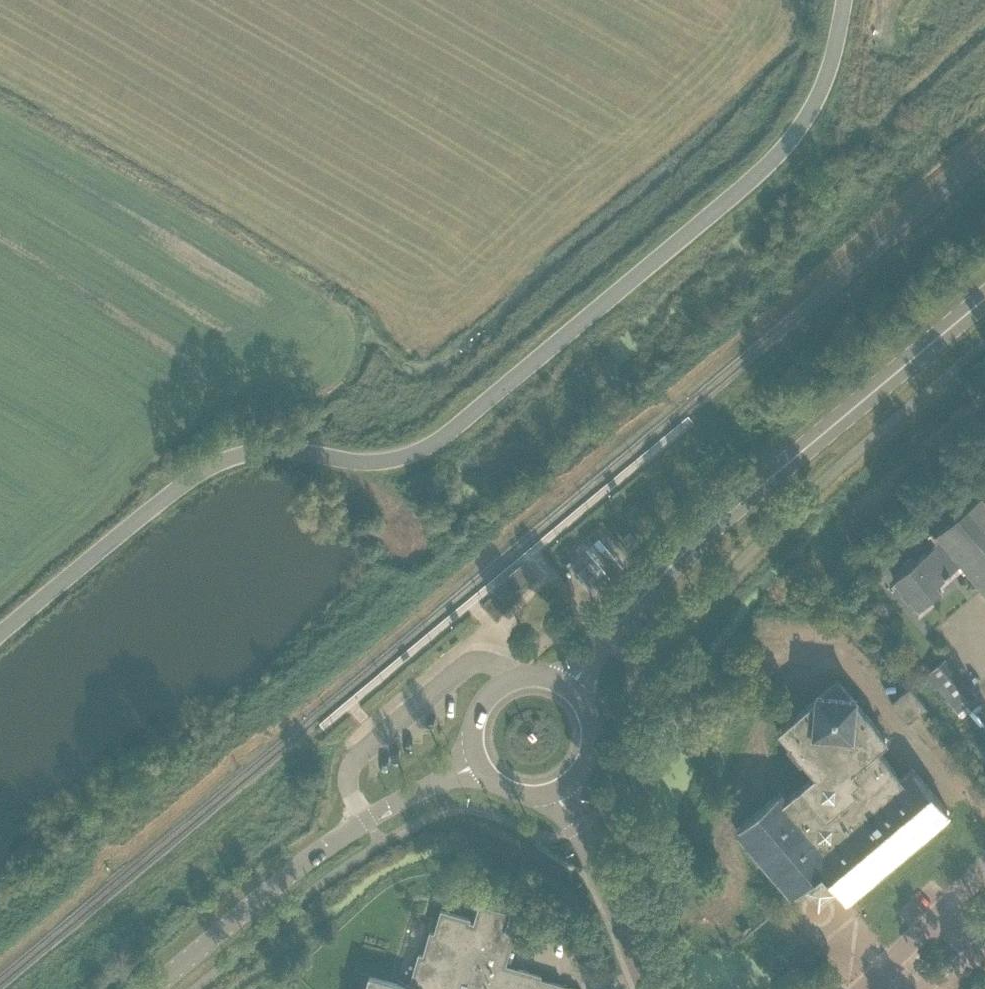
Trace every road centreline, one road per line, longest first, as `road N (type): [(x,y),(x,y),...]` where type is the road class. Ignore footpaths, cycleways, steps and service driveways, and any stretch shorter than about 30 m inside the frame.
road 1 (unclassified): [(0,636),(163,500),(227,459),(281,450),(376,462),(450,431),(782,150),(819,92),(844,0)]
road 2 (tertiary): [(567,688),(689,547),(984,296)]
road 3 (tertiary): [(153,988),(331,844),(480,763)]
road 4 (tertiary): [(649,988),(555,792)]
road 5 (tertiary): [(567,688),(538,678),(497,691),(476,724),(480,763)]
road 6 (tertiary): [(555,792),(578,776),(592,751),(586,709),(567,688)]

